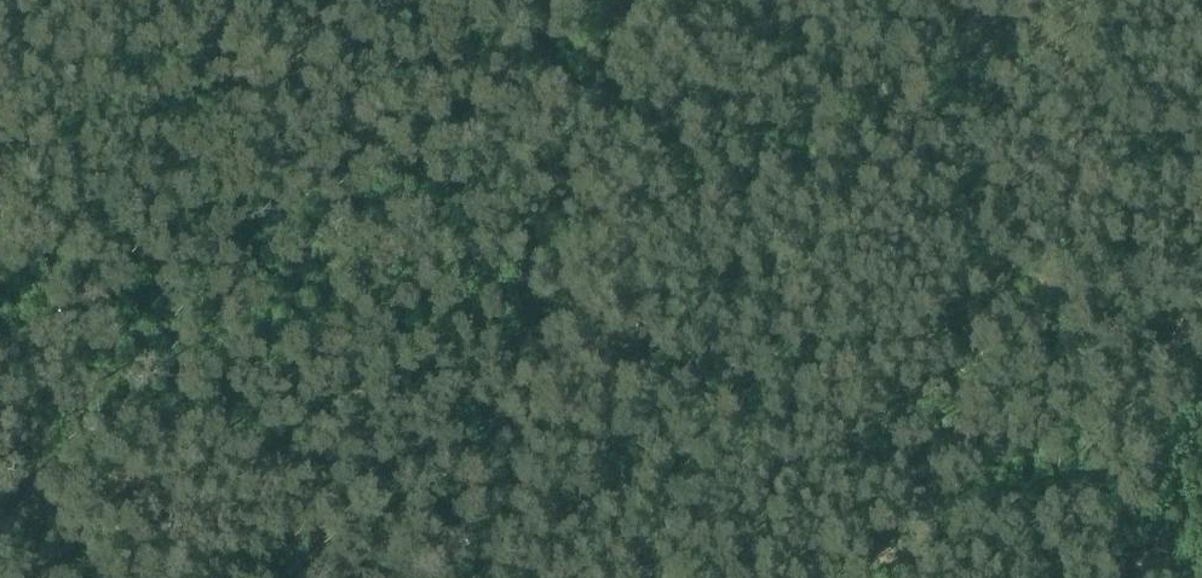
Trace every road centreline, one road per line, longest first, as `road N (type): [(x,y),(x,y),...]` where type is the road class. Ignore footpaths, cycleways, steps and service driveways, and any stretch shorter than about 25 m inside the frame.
road 1 (track): [(29,577),(0,386)]
road 2 (track): [(1124,577),(1201,427)]

